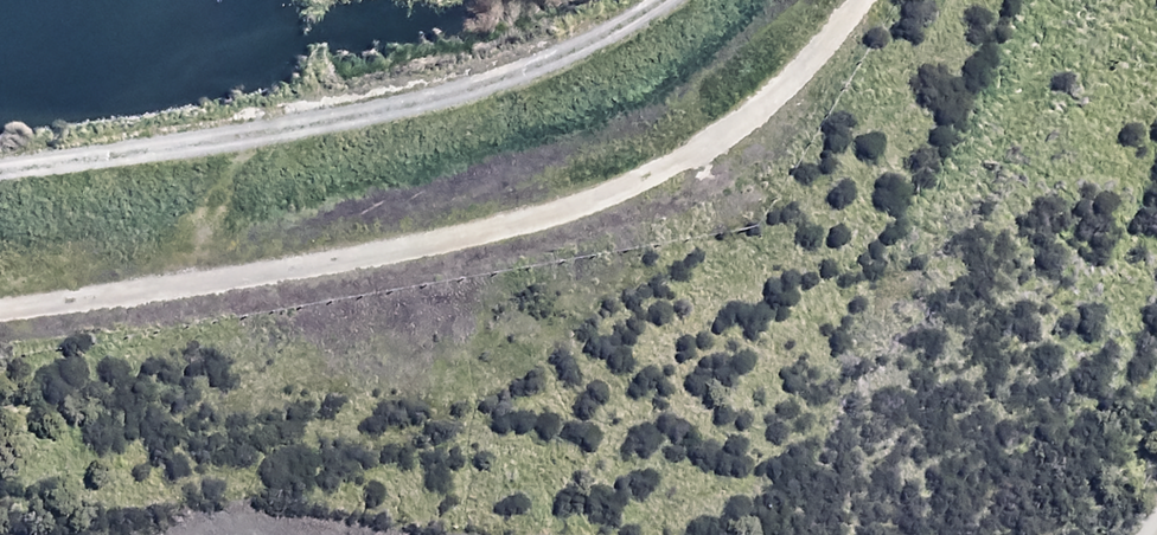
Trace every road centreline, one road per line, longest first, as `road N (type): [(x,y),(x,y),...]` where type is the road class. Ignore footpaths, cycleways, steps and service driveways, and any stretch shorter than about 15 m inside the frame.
road 1 (track): [(858,0),(807,72),(710,154),(560,222),(220,285),(0,314)]
road 2 (track): [(672,0),(447,98),(0,167)]

